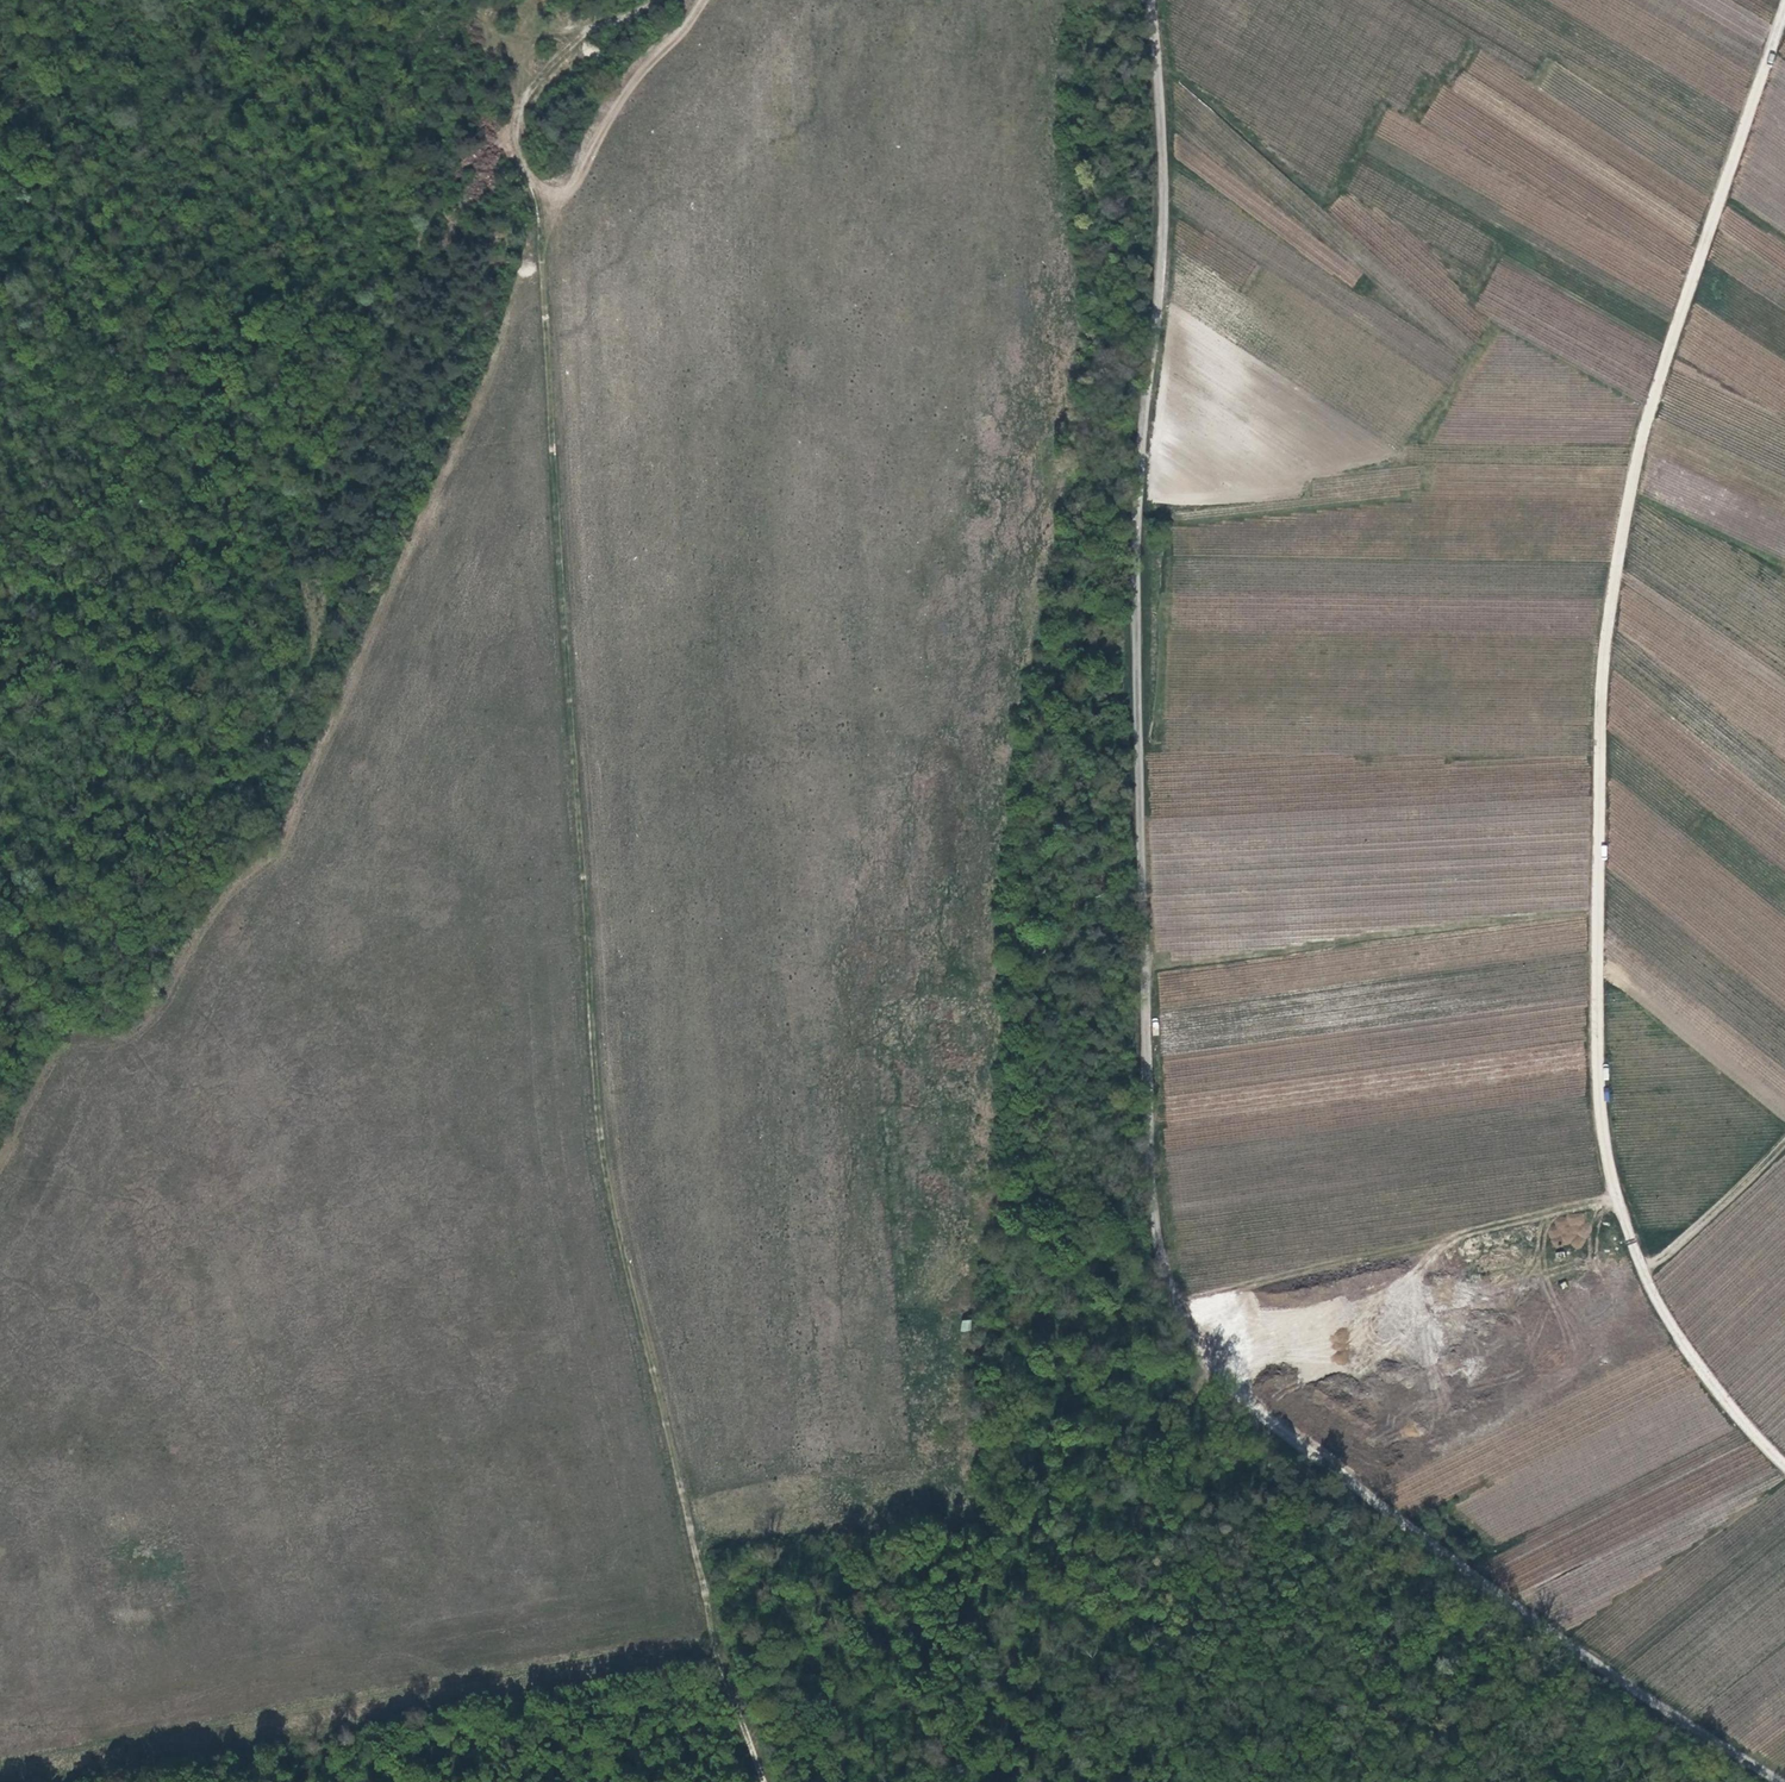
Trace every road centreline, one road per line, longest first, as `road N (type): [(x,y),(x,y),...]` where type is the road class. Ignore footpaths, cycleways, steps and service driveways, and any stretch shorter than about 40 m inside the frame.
road 1 (unclassified): [(1154,0),(1164,149),(1139,551),(1152,1090),(1180,1303),(1214,1353),(1293,1434),(1591,1658),(1784,1778)]
road 2 (track): [(672,0),(567,66),(524,118),(526,182),(541,250),(612,1154),(635,1296),(725,1644),(773,1781)]
road 3 (track): [(1784,1139),(1648,1273)]

